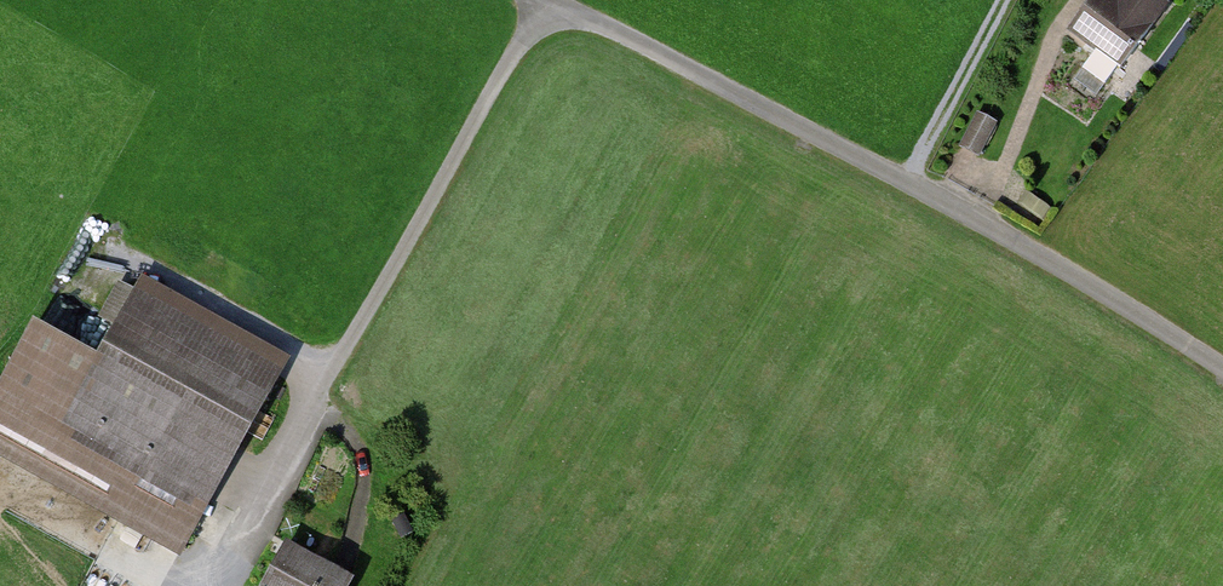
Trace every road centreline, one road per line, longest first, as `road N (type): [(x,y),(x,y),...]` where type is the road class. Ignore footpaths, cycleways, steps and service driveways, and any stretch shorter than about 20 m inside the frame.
road 1 (track): [(0,499),(139,561),(176,570),(217,562),(278,471),(543,0)]
road 2 (residential): [(1222,366),(905,179),(551,0)]
road 3 (track): [(118,260),(302,365),(316,398)]
road 4 (track): [(1003,0),(905,179)]
road 5 (track): [(344,554),(366,473),(351,435),(316,398)]

